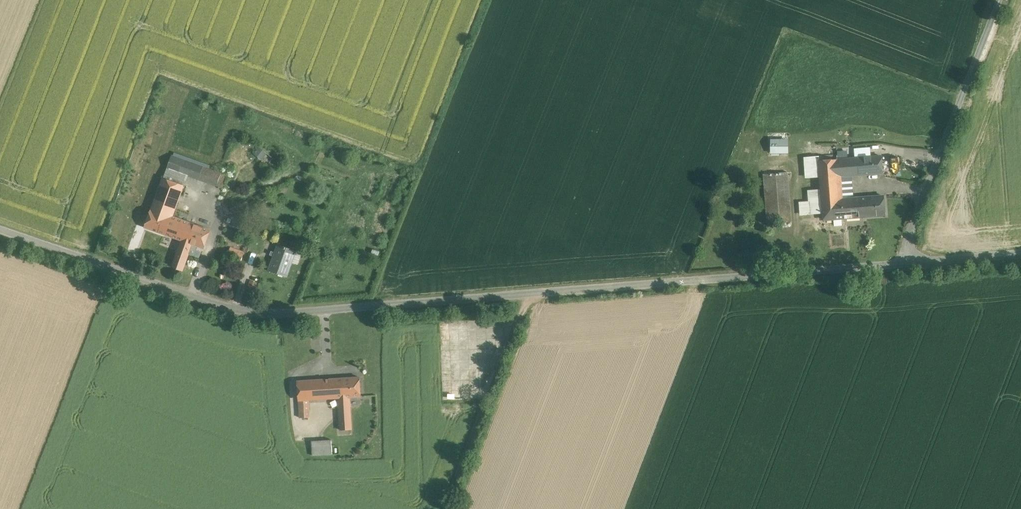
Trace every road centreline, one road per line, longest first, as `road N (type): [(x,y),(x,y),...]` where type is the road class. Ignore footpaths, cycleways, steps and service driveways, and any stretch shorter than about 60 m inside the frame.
road 1 (unclassified): [(0,226),(172,289),(271,311),(905,262)]
road 2 (unclassified): [(1001,0),(905,262)]

